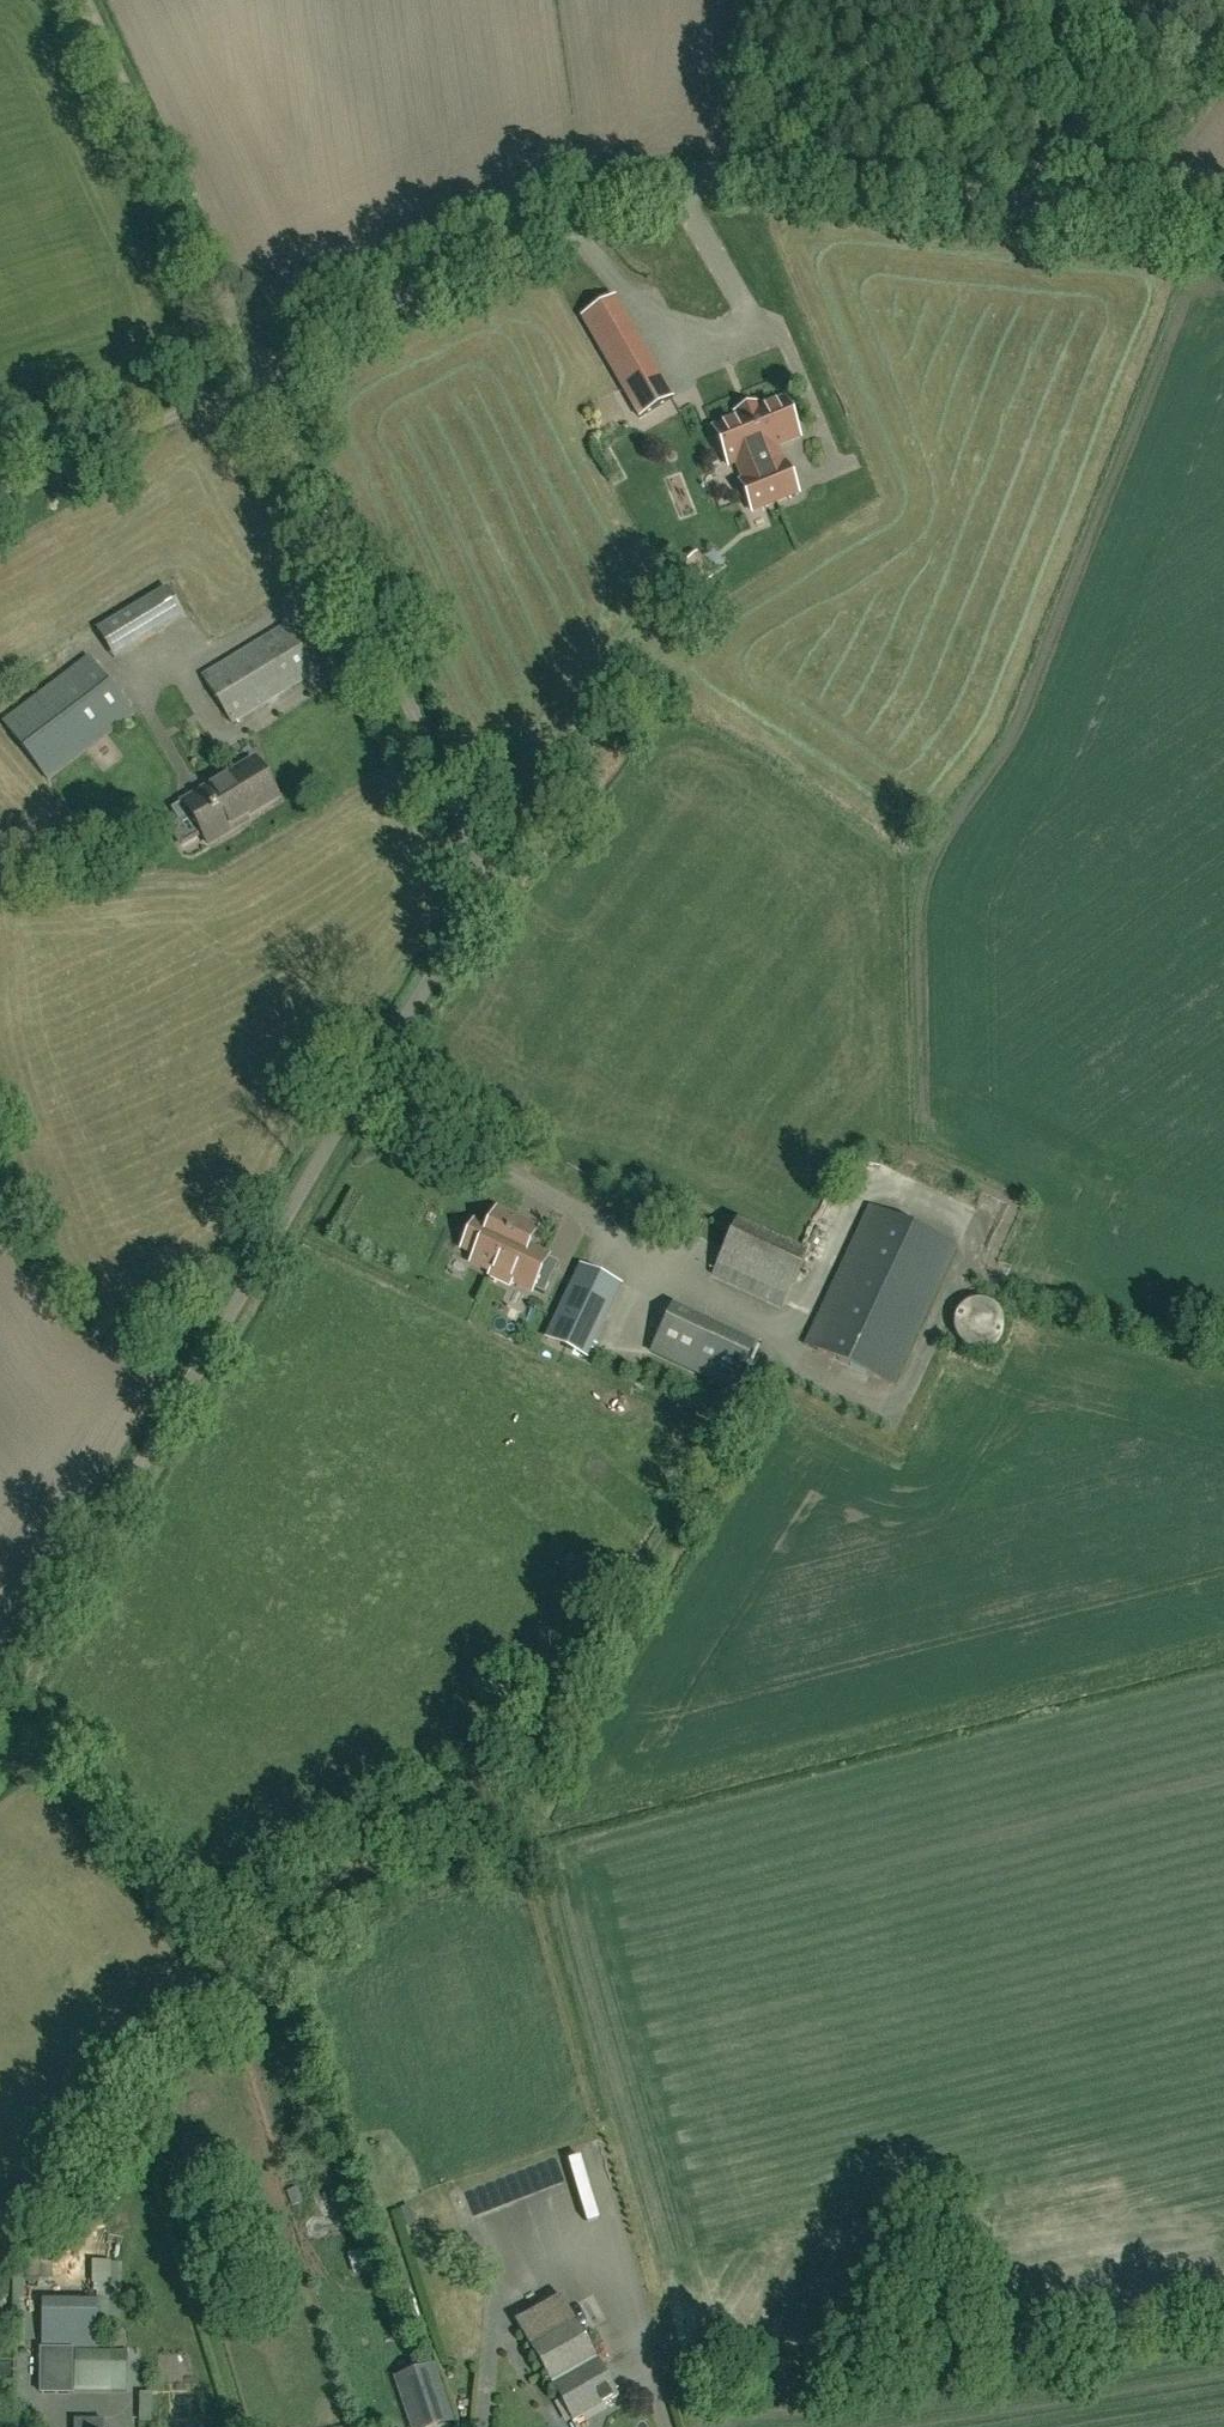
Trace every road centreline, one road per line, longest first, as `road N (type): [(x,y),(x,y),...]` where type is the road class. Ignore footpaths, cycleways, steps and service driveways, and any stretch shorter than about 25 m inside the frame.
road 1 (unclassified): [(0,1708),(472,923),(479,883),(456,795),(254,372),(603,201),(690,177),(761,175),(944,193),(1066,211),(1223,249)]
road 2 (track): [(83,0),(254,372),(0,496)]

